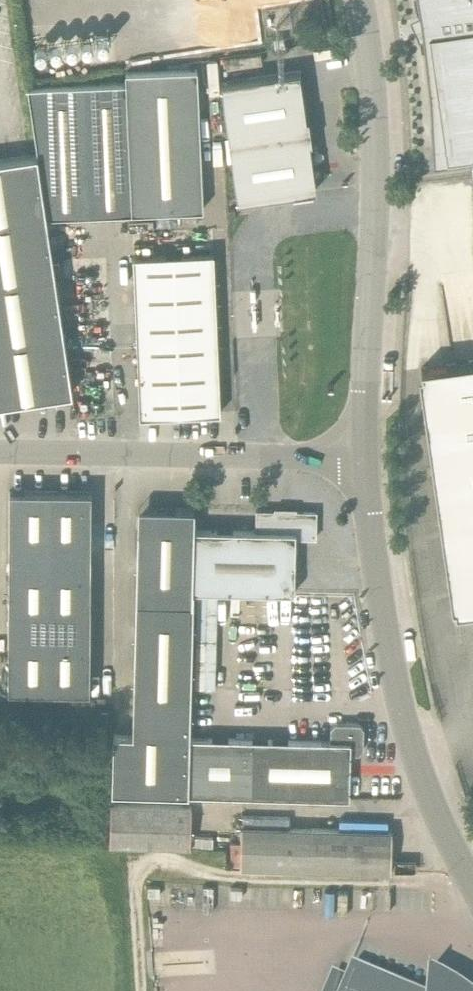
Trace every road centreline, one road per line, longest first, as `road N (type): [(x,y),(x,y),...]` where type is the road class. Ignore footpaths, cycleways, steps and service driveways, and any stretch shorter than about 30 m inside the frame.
road 1 (tertiary): [(366,459),(374,117),(359,0)]
road 2 (tertiary): [(472,885),(428,802),(384,642),(366,459)]
road 3 (unclassified): [(366,459),(0,453)]

